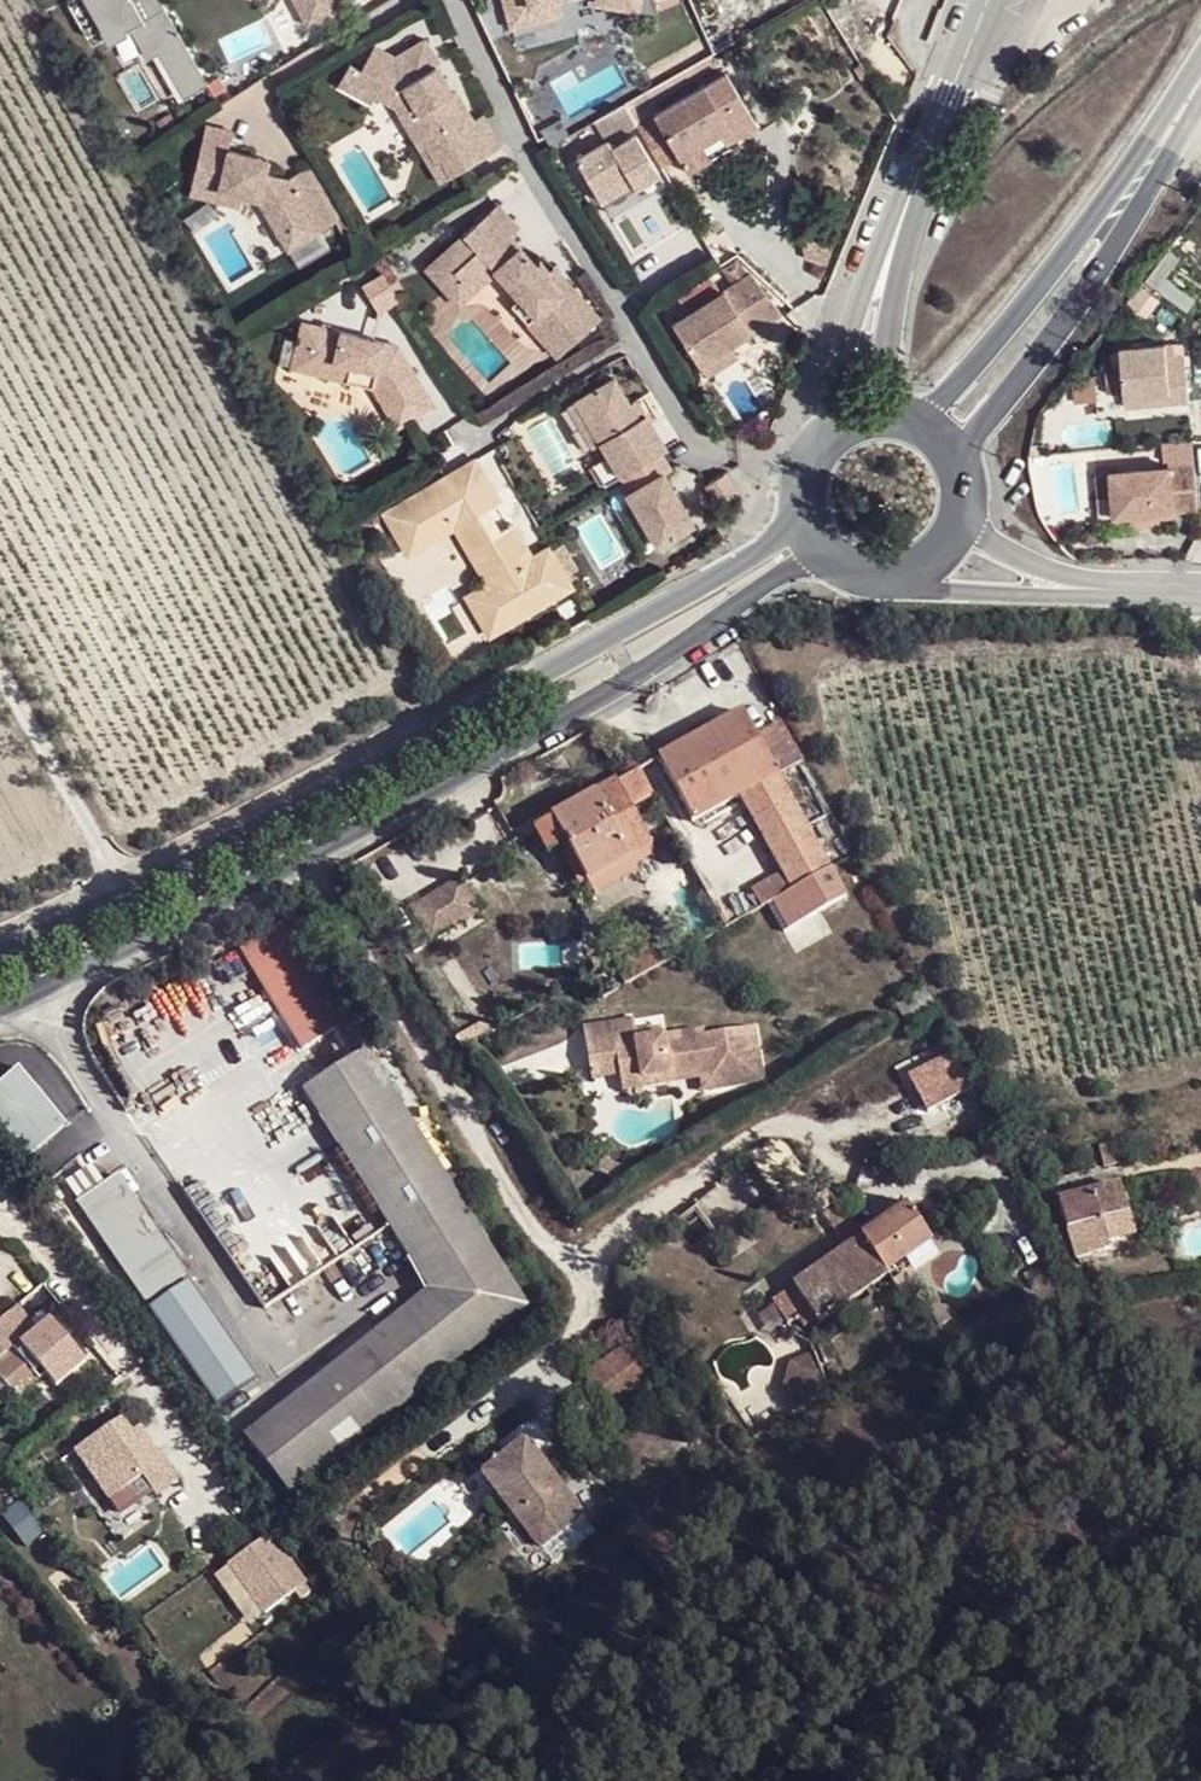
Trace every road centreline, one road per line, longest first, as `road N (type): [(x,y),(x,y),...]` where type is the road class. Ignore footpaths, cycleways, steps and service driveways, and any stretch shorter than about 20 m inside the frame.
road 1 (tertiary): [(0,1005),(169,927),(587,703),(778,574),(800,565),(835,566)]
road 2 (tertiary): [(795,505),(768,546),(565,661),(0,950)]
road 3 (residential): [(450,0),(522,150),(684,422),(796,481)]
road 4 (tertiary): [(961,478),(972,436),(1108,252),(1200,87)]
road 5 (tertiary): [(1200,69),(976,363),(936,404),(904,415)]
road 6 (tertiary): [(950,92),(852,323),(823,432)]
road 7 (tertiary): [(885,411),(897,277),(950,92)]
road 8 (residential): [(876,579),(960,593),(1086,589)]
road 9 (residential): [(1086,589),(997,546),(963,501)]
road 10 (tertiary): [(876,579),(926,564),(945,546),(963,501)]

